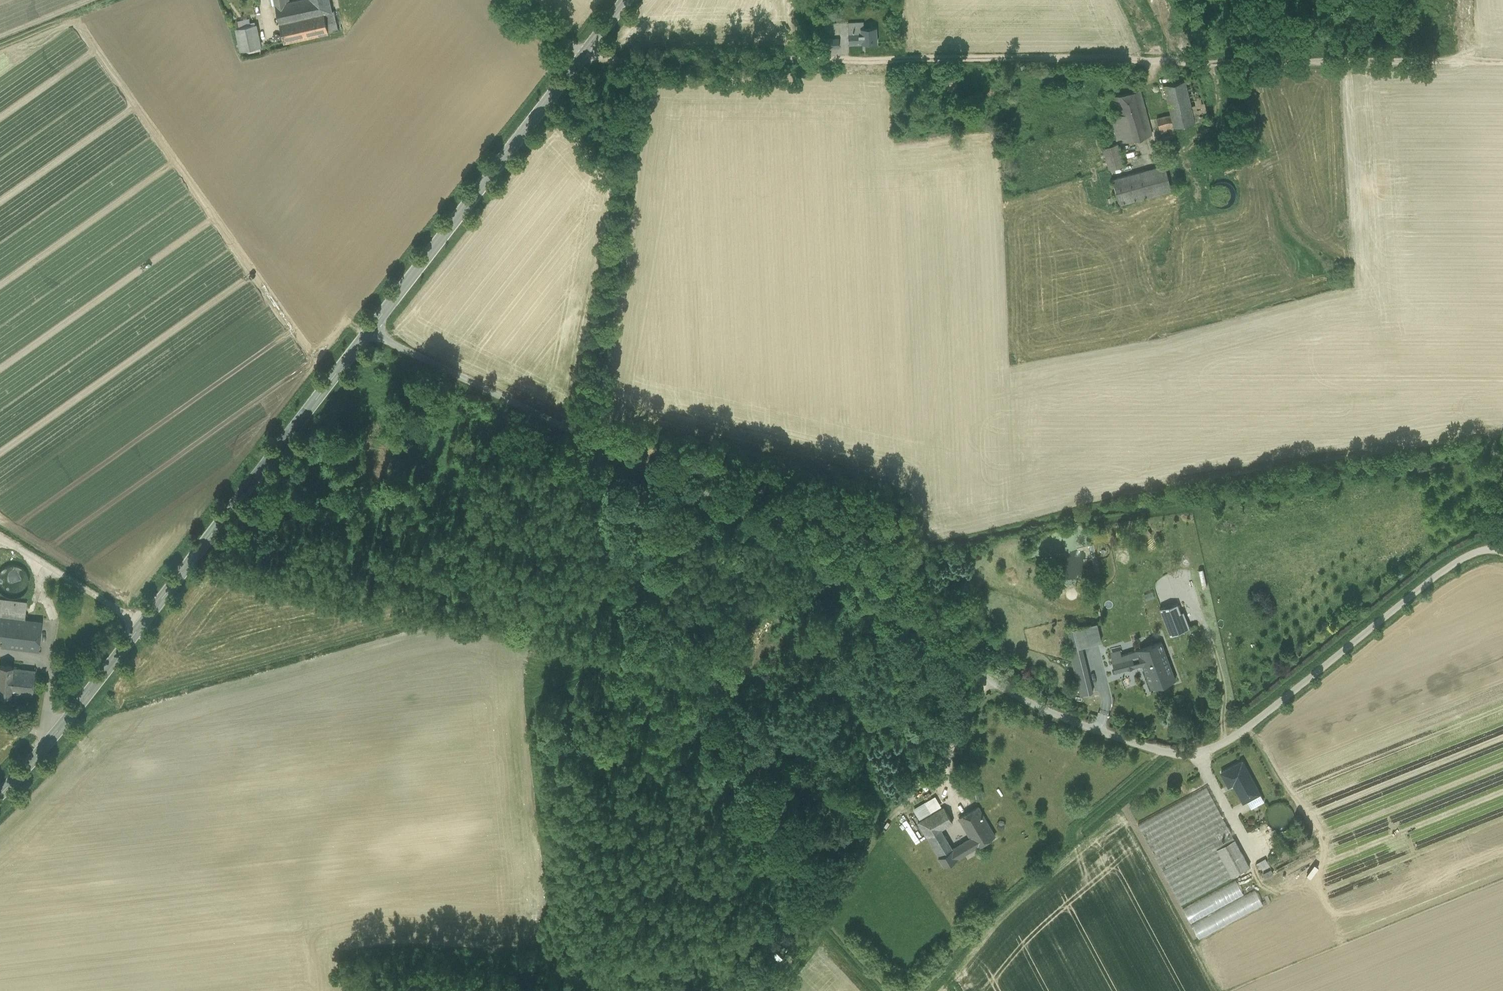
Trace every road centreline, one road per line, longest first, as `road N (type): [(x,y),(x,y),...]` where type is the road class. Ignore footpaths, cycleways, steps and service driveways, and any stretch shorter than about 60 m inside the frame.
road 1 (residential): [(1502,553),(1451,568),(1207,754),(1173,752),(1065,716),(965,661),(802,543),(372,329)]
road 2 (tertiary): [(0,792),(62,730),(372,329)]
road 3 (tertiary): [(372,329),(582,58)]
road 4 (track): [(1173,752),(1156,703),(1115,688),(1105,653),(1096,654),(1103,682)]
road 5 (track): [(1336,62),(1502,61)]
road 6 (track): [(1207,754),(1261,862)]

